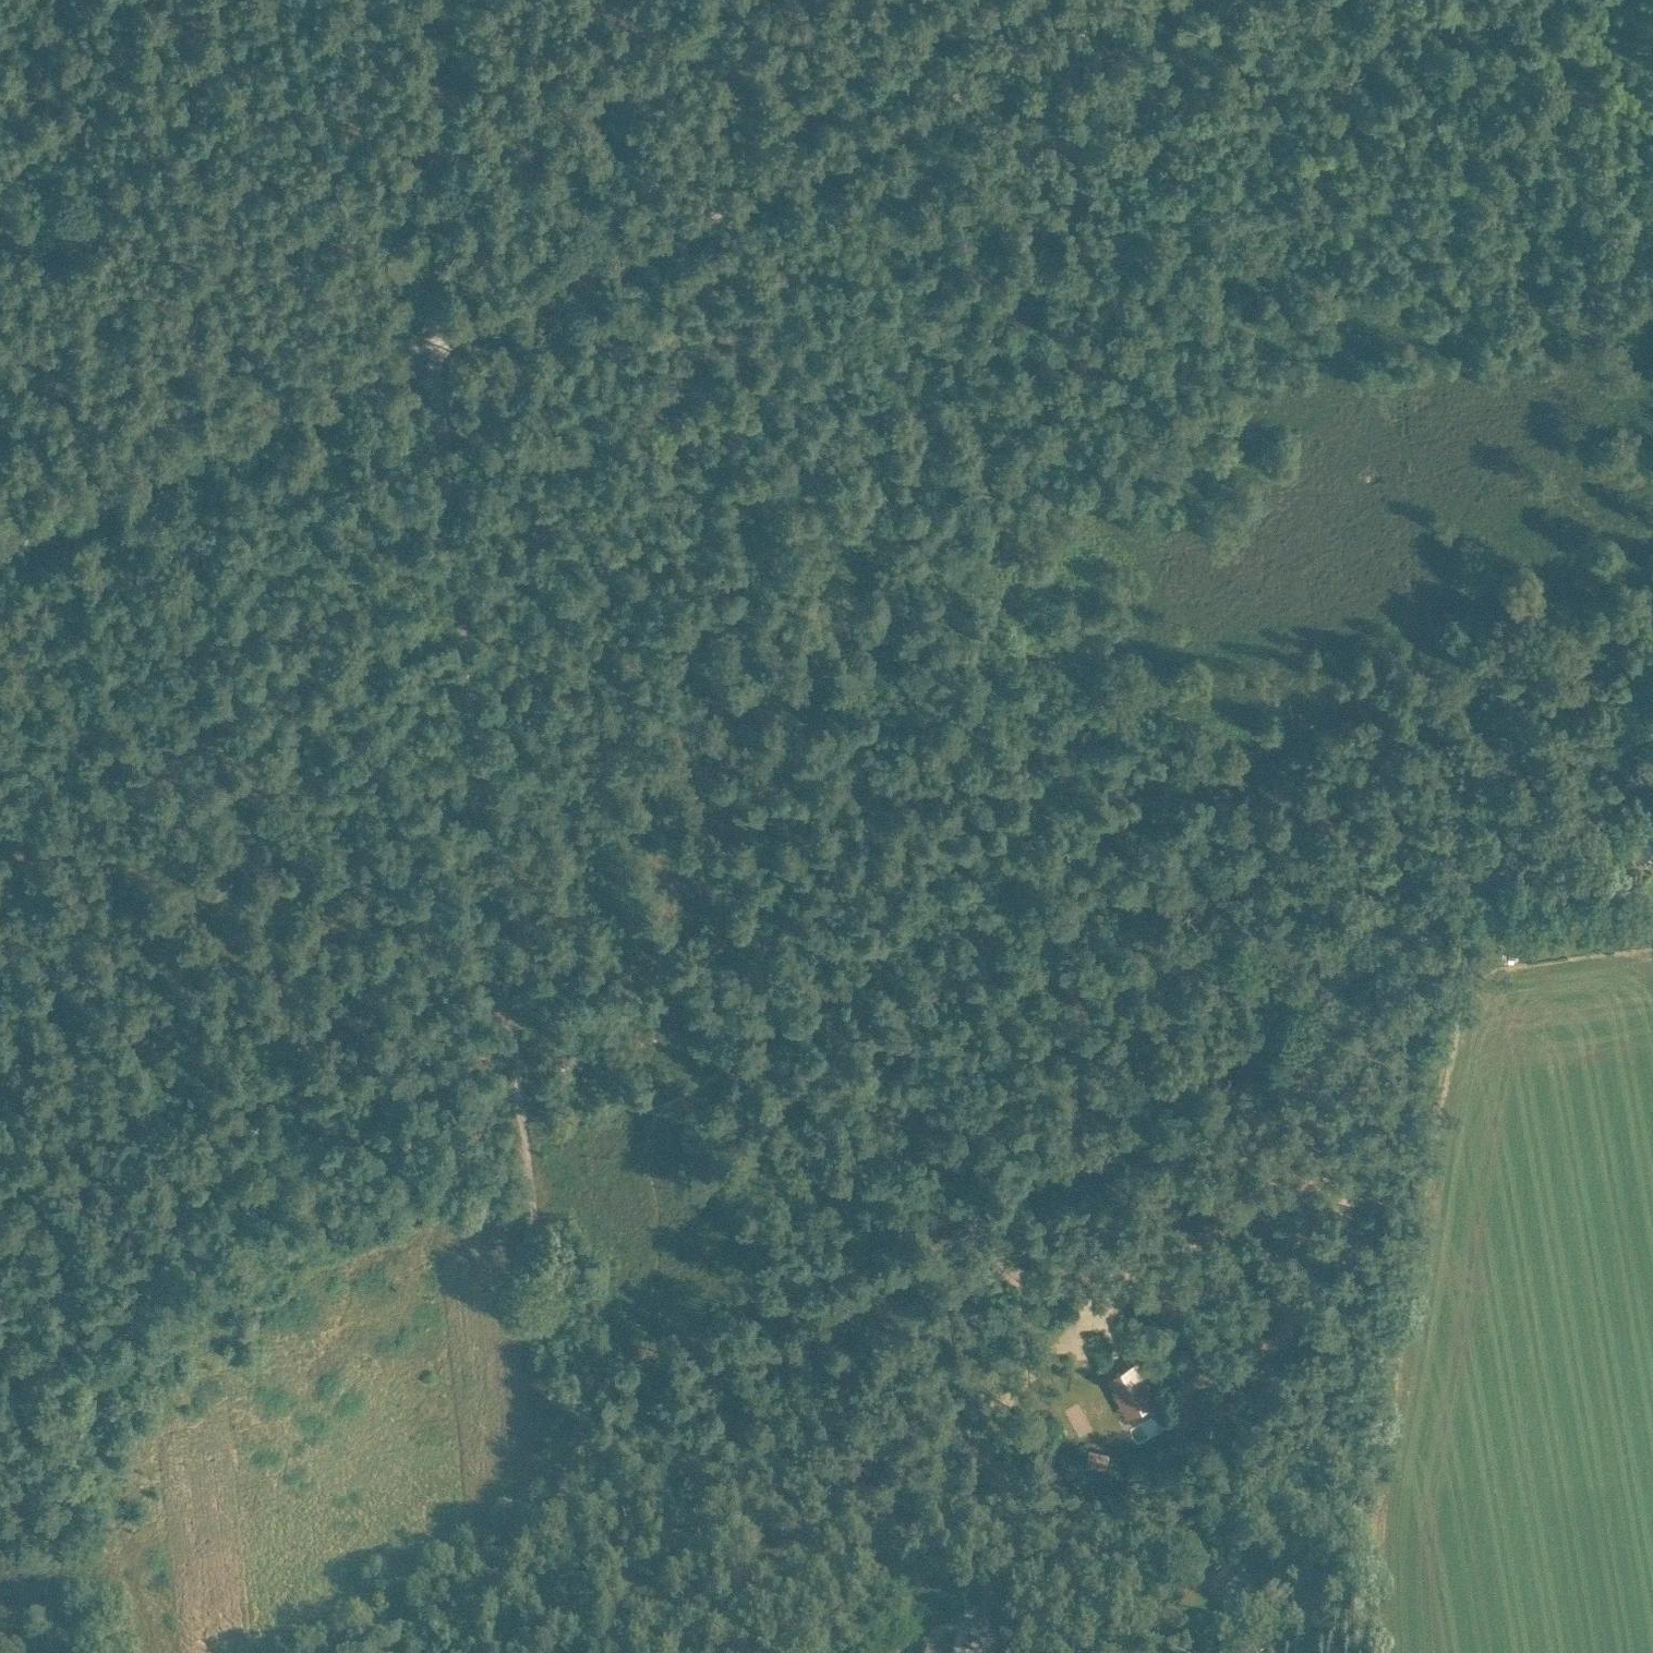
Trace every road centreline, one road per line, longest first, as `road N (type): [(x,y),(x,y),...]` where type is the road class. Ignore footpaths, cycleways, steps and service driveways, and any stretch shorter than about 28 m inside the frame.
road 1 (track): [(1150,0),(435,345),(434,427),(564,1503)]
road 2 (track): [(564,1503),(1489,886),(1652,769)]
road 3 (track): [(462,0),(435,345),(0,563)]
road 4 (track): [(1489,886),(1395,1300)]
road 5 (track): [(564,1503),(348,1652)]
road 6 (track): [(434,427),(584,470),(685,484)]
road 7 (track): [(564,1503),(580,1652)]

